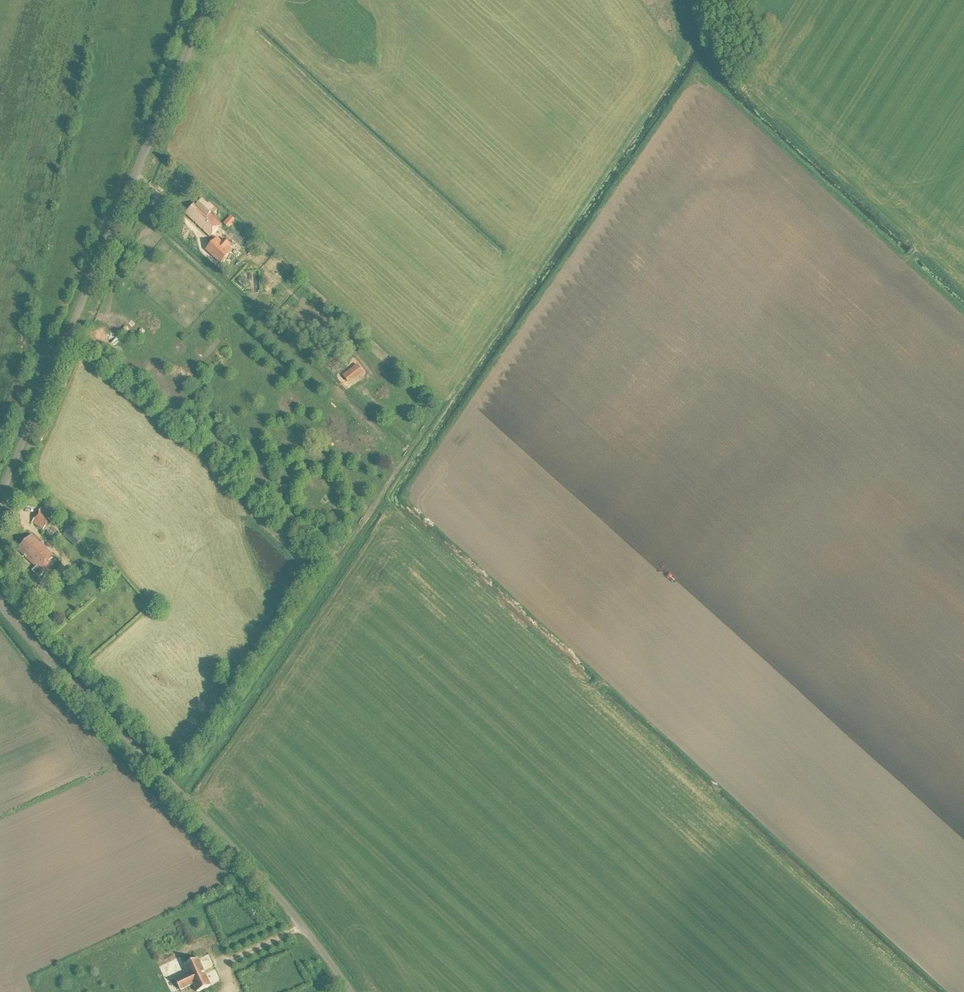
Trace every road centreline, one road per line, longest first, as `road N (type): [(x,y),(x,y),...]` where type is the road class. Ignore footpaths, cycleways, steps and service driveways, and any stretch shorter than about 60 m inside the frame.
road 1 (unclassified): [(0,498),(210,0)]
road 2 (unclassified): [(352,991),(264,881),(27,637),(0,599)]

